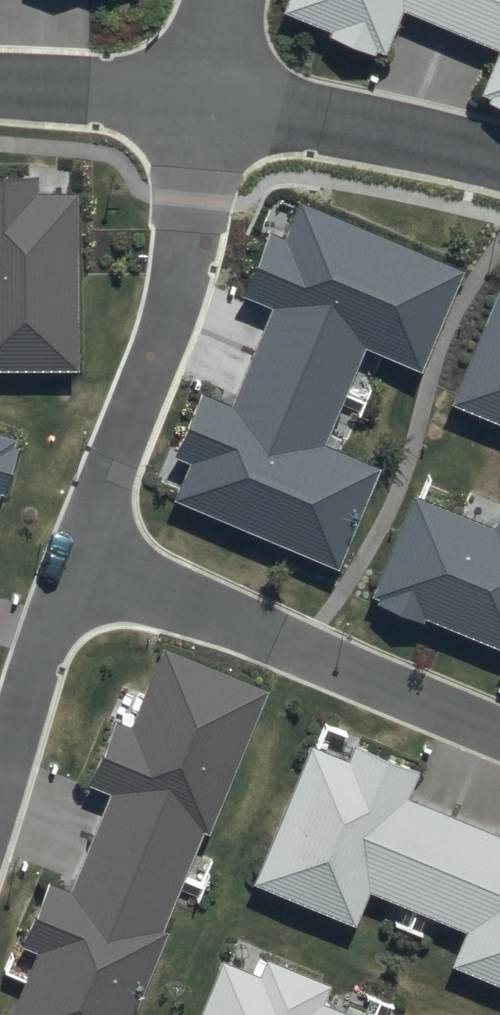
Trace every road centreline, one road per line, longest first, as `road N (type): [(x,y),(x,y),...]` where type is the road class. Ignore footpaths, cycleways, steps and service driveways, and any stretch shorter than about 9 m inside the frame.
road 1 (residential): [(76,565),(164,336),(188,227),(197,103),(230,0)]
road 2 (residential): [(499,732),(249,626),(76,565)]
road 3 (residential): [(0,794),(76,565)]

